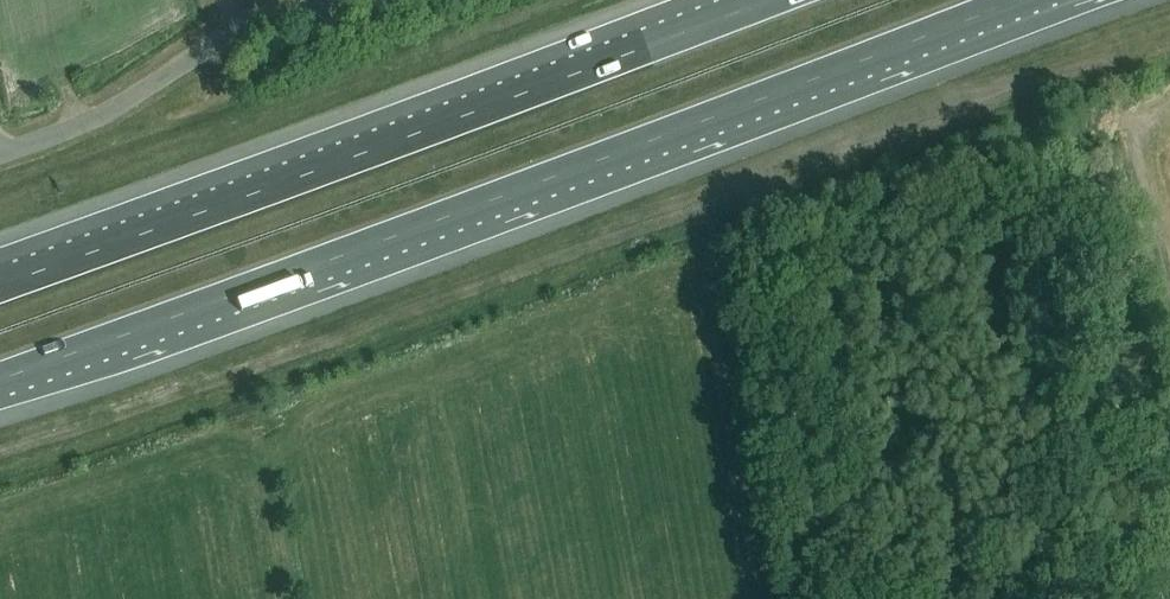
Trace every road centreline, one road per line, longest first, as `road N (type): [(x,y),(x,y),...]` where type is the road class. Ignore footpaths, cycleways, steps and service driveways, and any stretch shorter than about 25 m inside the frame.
road 1 (motorway): [(0,376),(1019,0)]
road 2 (motorway): [(765,0),(0,285)]
road 3 (unclassified): [(0,142),(90,111),(244,35),(347,0)]

